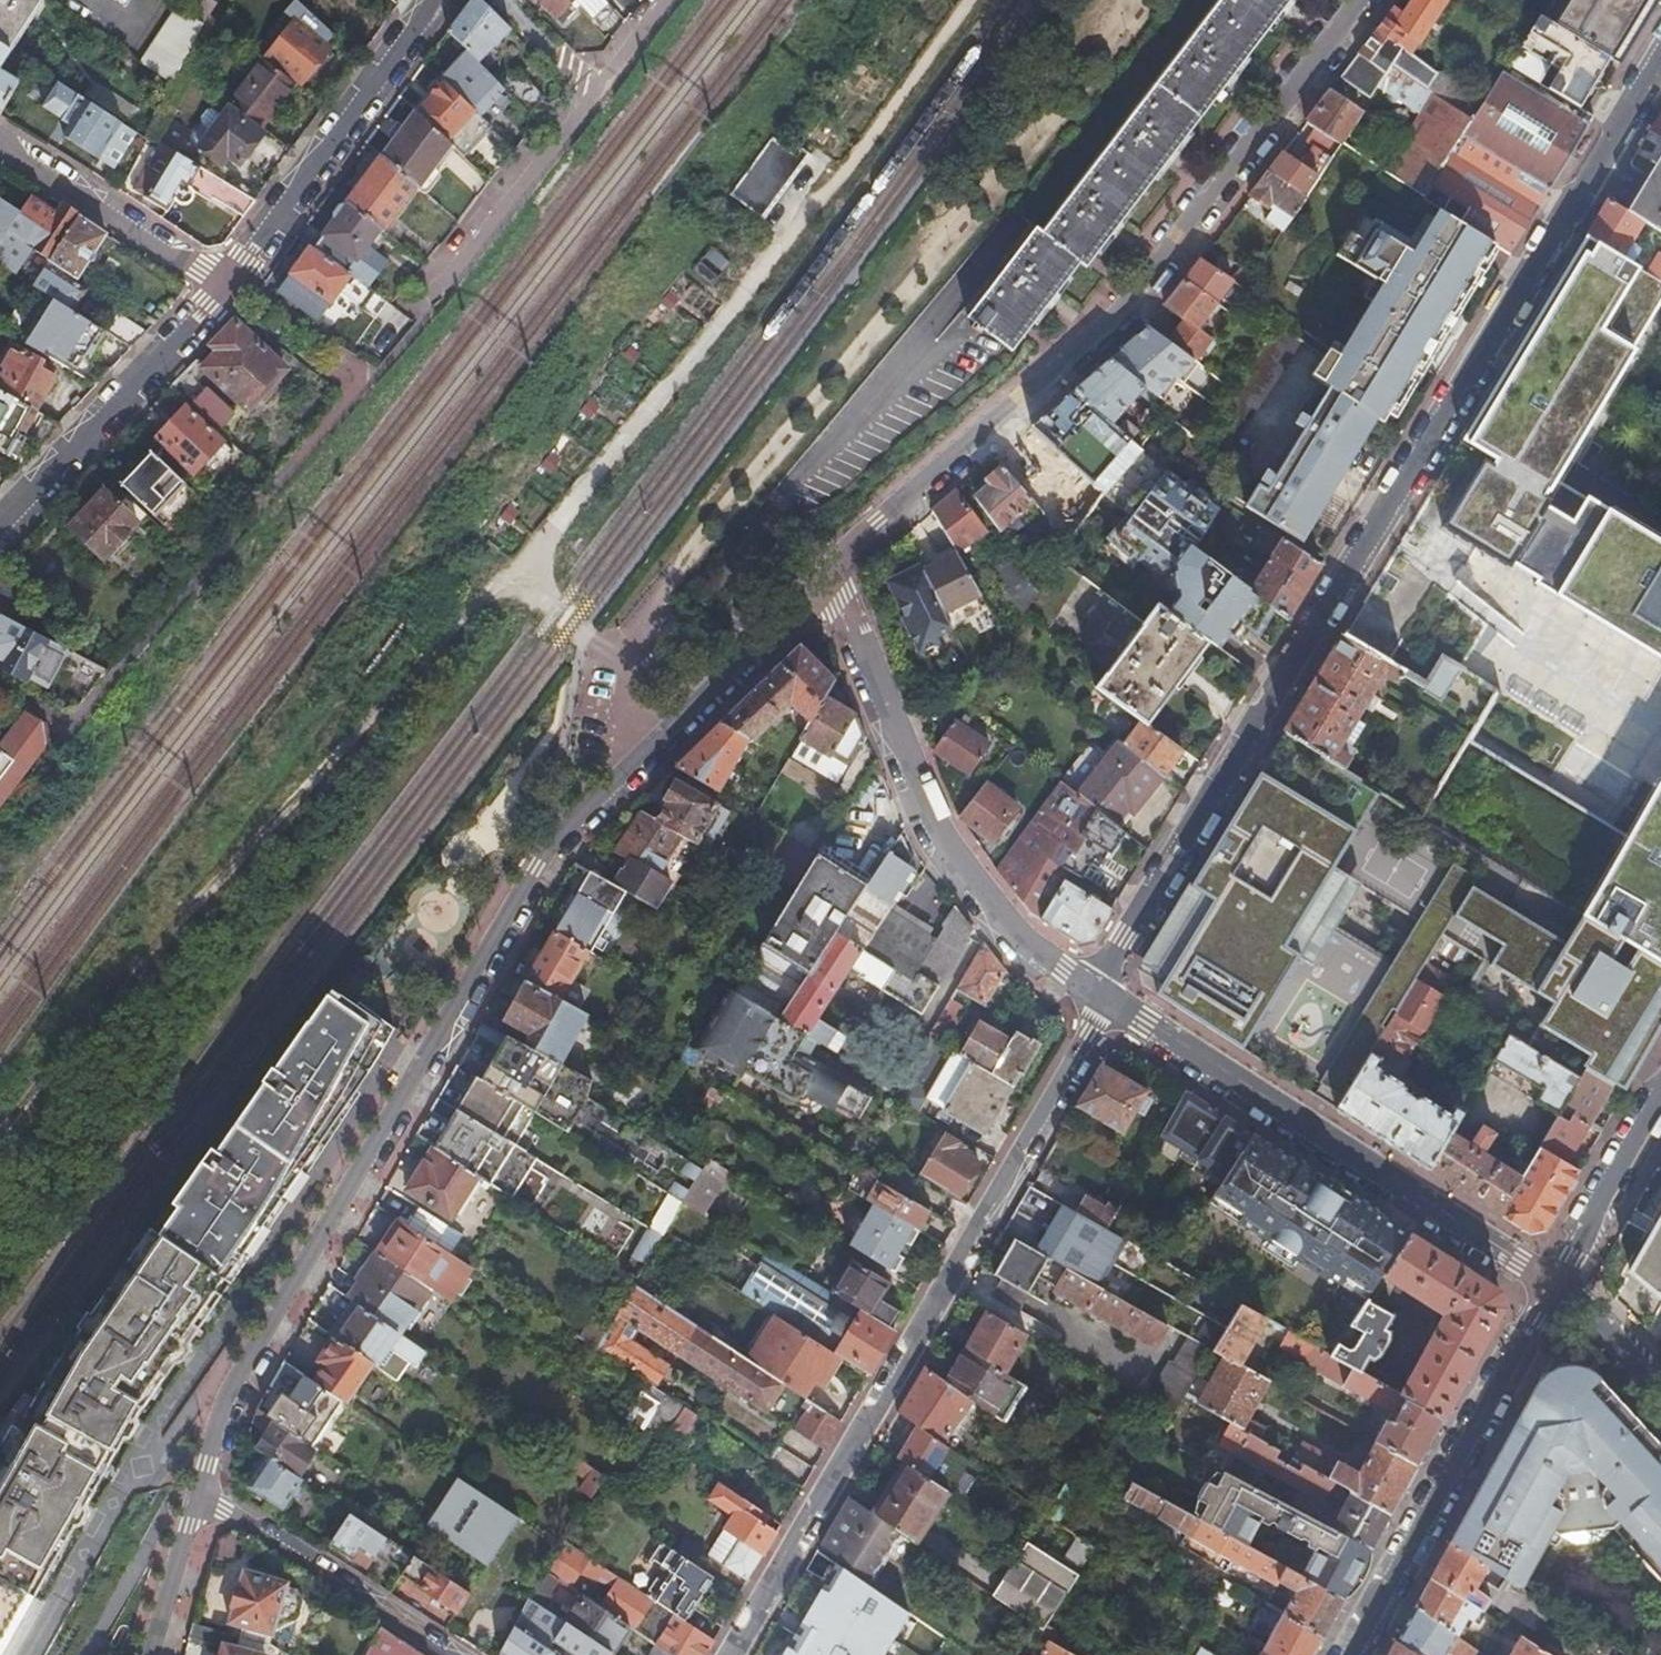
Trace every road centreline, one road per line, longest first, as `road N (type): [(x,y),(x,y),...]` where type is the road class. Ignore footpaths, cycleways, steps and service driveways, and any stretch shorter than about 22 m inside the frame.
road 1 (residential): [(199,1491),(235,1385),(539,868),(827,577)]
road 2 (residential): [(1660,53),(1272,685),(1125,939),(1103,1001)]
road 3 (residential): [(827,577),(1131,306),(1366,0)]
road 4 (residential): [(1103,1001),(727,1654)]
road 5 (residential): [(1103,1001),(1551,1288)]
road 6 (residential): [(827,577),(944,843),(1016,938),(1103,1001)]
road 7 (residential): [(1351,1654),(1551,1288)]
road 8 (residential): [(436,296),(670,0)]
road 9 (residential): [(225,284),(432,0)]
road 10 (residential): [(0,527),(225,284)]
road 11 (residential): [(199,1491),(455,1654)]
road 12 (residential): [(0,143),(225,284)]
road 13 (residential): [(1551,1288),(1660,1093)]
road 14 (residential): [(148,1654),(199,1491)]
road 15 (residential): [(1551,1288),(1660,1397)]

